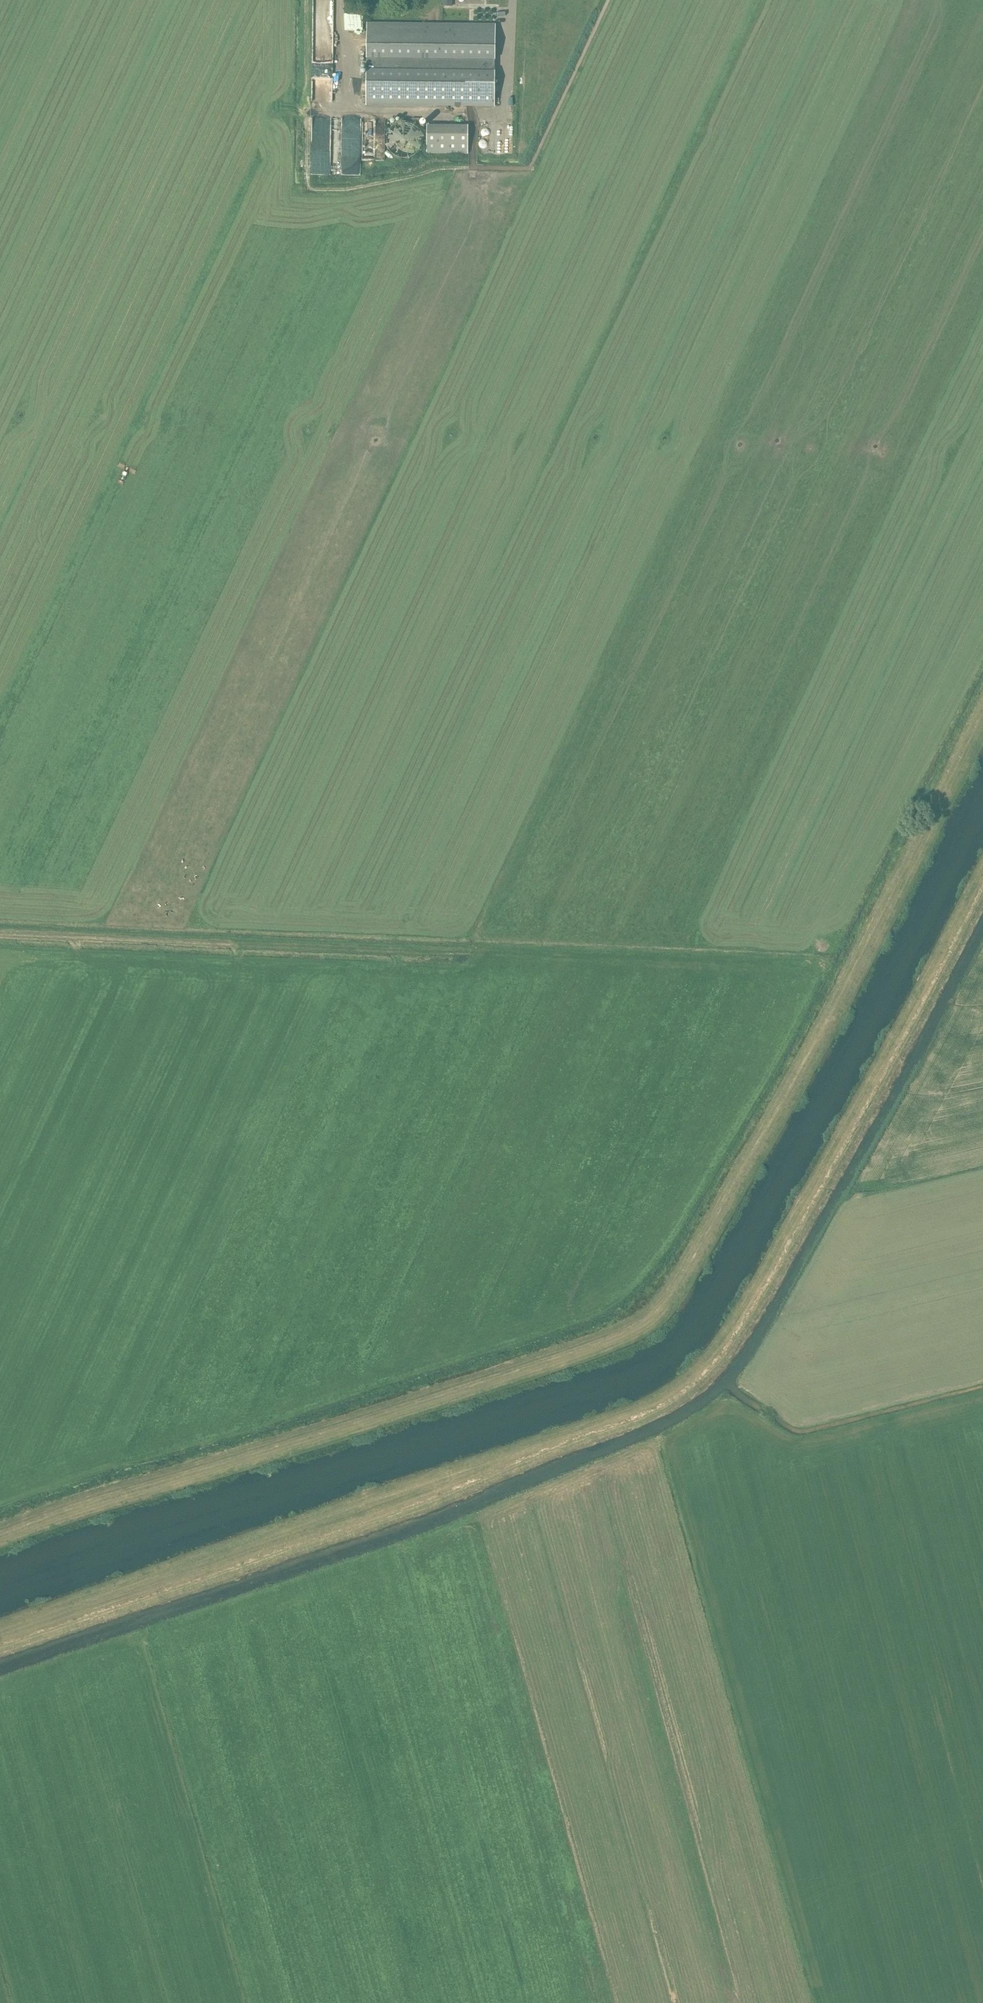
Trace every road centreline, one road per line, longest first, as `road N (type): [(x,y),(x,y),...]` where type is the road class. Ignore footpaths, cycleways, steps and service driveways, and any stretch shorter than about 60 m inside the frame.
road 1 (track): [(982,735),(807,1072),(675,1291),(646,1321),(616,1339),(0,1536)]
road 2 (track): [(982,878),(752,1311),(696,1381),(641,1411),(0,1638)]

